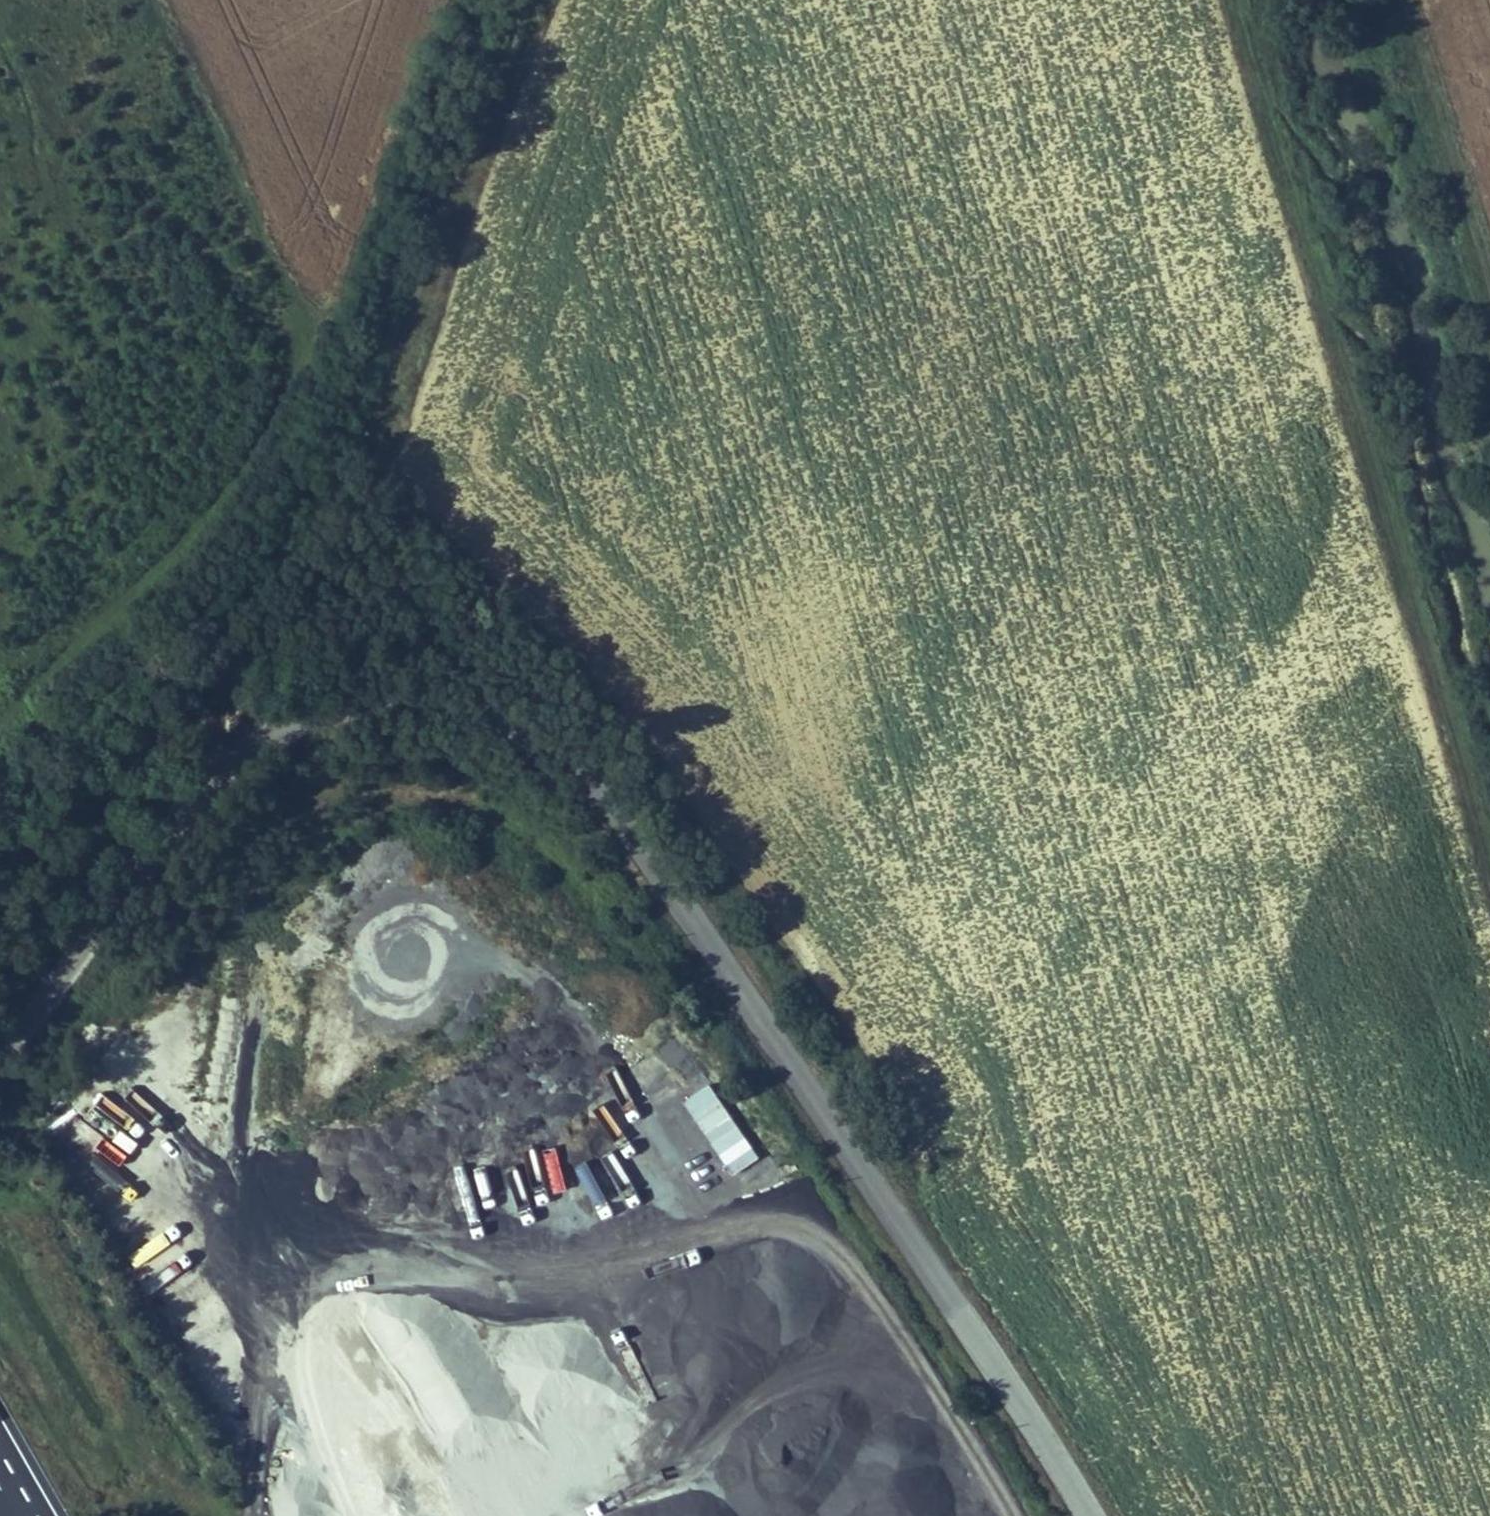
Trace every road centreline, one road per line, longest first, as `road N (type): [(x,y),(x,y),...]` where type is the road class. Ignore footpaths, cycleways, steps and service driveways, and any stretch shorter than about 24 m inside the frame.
road 1 (unclassified): [(0,1043),(223,774),(265,736),(368,704),(433,704),(483,715),(595,778),(1091,1515)]
road 2 (track): [(1489,350),(1387,0)]

